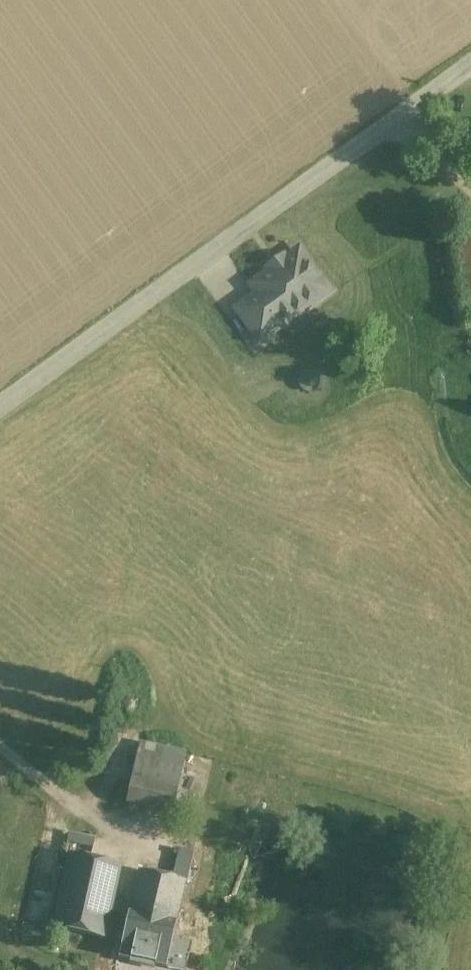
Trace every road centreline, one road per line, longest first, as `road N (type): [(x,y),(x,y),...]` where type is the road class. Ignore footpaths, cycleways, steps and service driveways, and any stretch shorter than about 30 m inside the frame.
road 1 (unclassified): [(470,62),(0,407)]

